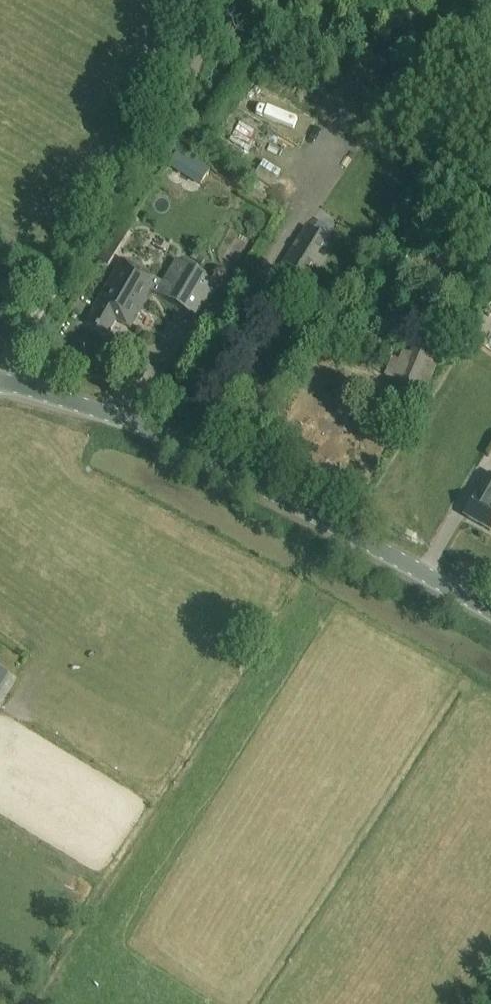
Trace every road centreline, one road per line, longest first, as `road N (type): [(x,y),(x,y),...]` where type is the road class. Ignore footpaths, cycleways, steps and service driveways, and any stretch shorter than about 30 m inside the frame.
road 1 (tertiary): [(490,611),(210,455),(0,379)]
road 2 (track): [(1,379),(238,0)]

